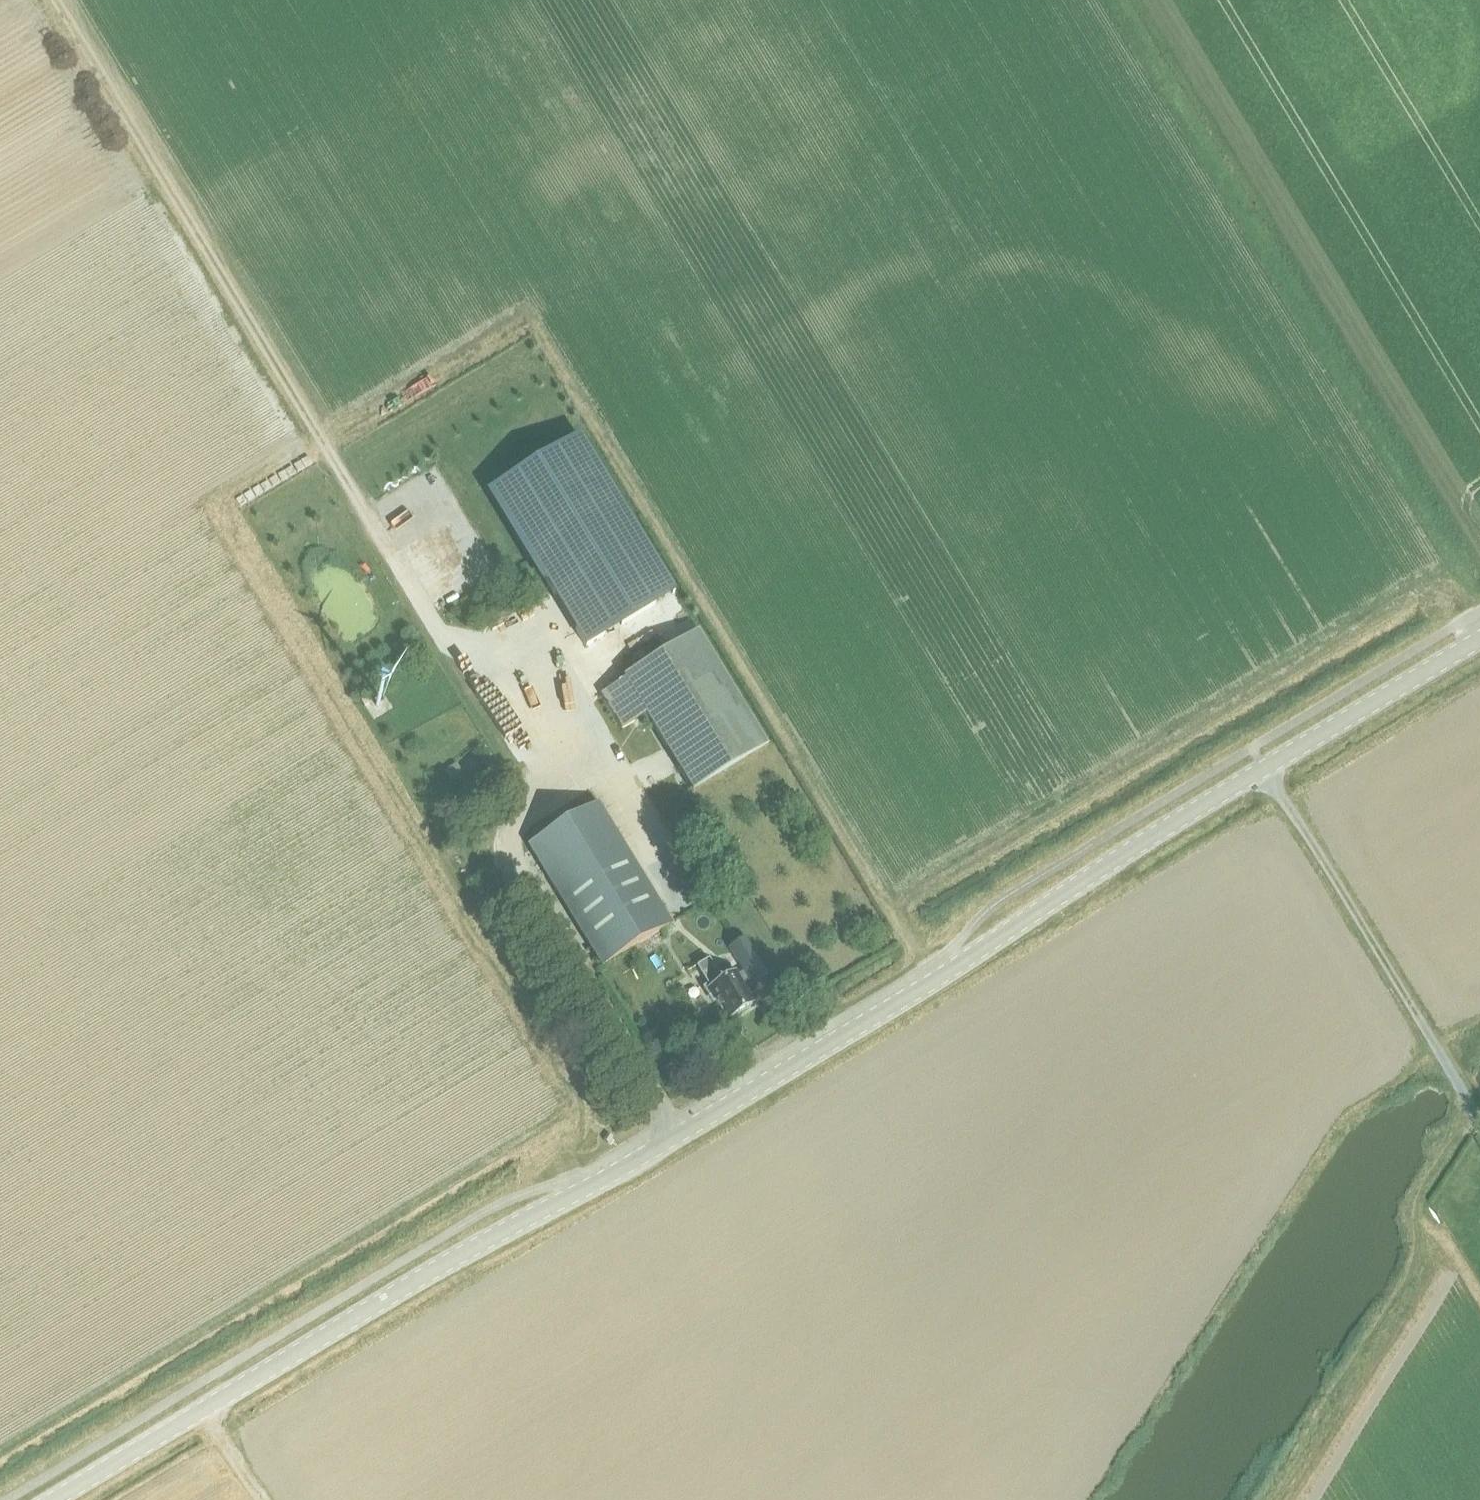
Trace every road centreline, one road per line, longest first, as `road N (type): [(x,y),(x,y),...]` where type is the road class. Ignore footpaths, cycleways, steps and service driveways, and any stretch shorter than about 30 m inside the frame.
road 1 (tertiary): [(54,1499),(933,983),(1023,918),(1479,640)]

